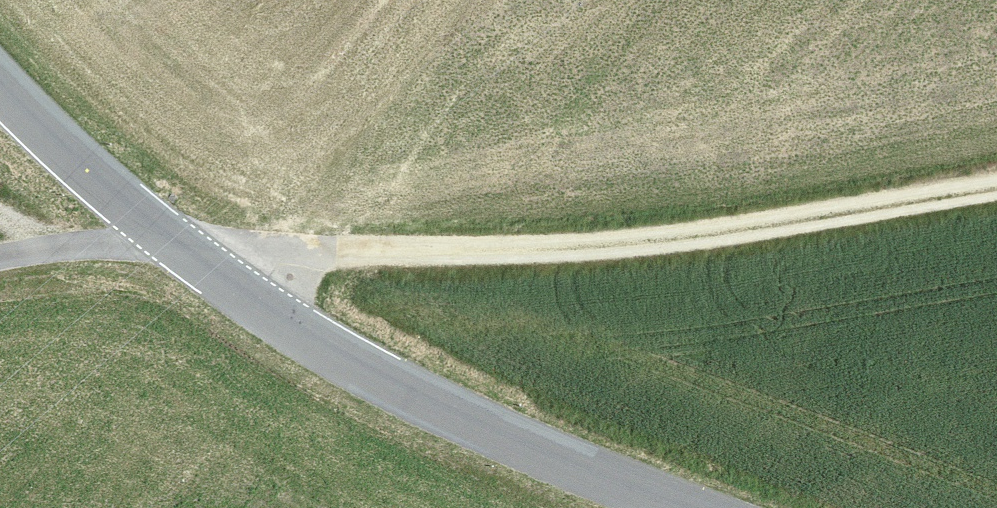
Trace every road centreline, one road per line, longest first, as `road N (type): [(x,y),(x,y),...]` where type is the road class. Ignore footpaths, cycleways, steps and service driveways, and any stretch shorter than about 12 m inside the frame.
road 1 (track): [(996,197),(592,252),(340,260),(152,240)]
road 2 (tertiary): [(0,69),(152,240),(430,399),(690,507)]

